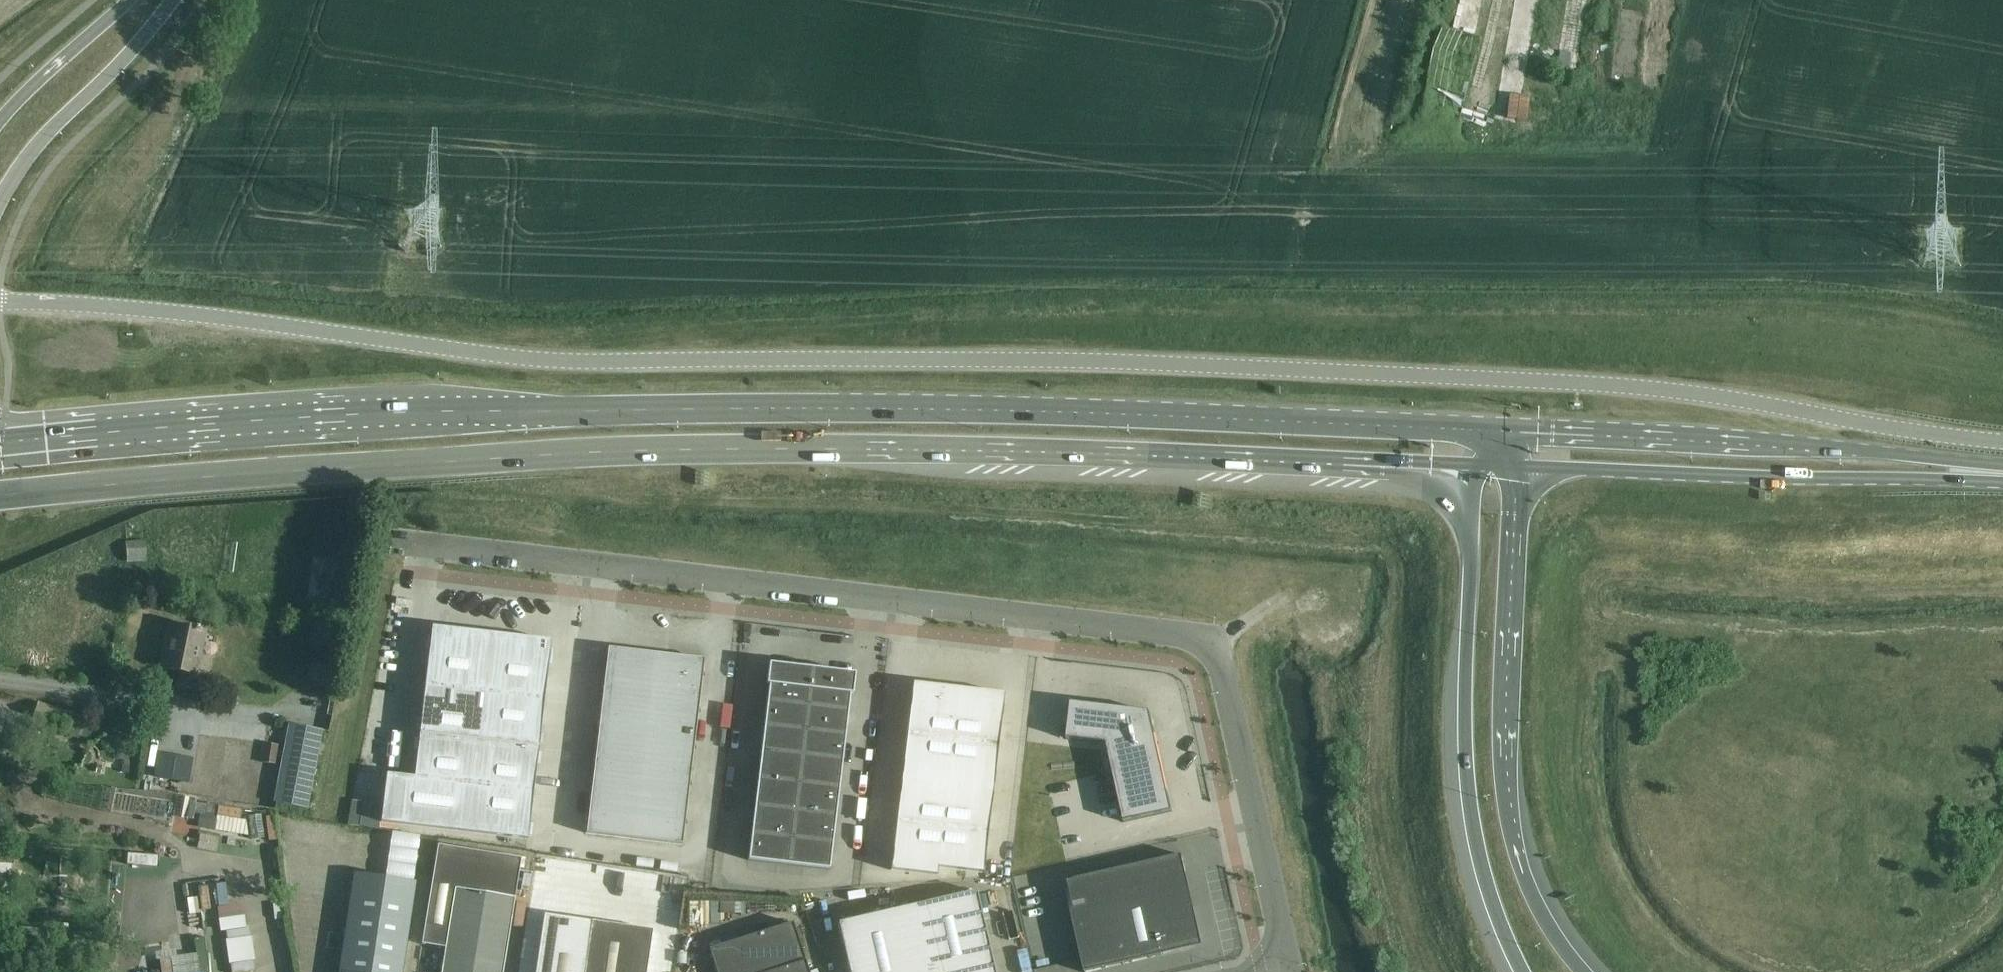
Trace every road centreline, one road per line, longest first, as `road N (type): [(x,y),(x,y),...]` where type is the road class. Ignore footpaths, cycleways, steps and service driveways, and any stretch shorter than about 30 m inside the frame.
road 1 (unclassified): [(0,303),(160,313),(549,362),(978,361),(1646,390),(2002,443)]
road 2 (primary): [(1495,433),(917,410),(463,412),(0,443)]
road 3 (primary): [(0,497),(666,451),(1102,454),(1474,470)]
road 4 (unclassified): [(398,538),(1198,646),(1224,685),(1286,971)]
road 5 (motorway): [(1581,971),(1523,880),(1508,822),(1508,628),(1521,467)]
road 6 (primary): [(2002,472),(1842,449),(1495,433)]
road 7 (motorway): [(1474,470),(1468,800),(1520,971)]
road 8 (primary): [(1521,467),(1909,481),(2002,476)]
road 9 (tertiary): [(0,199),(37,145),(174,0)]
road 10 (tertiary): [(129,0),(0,126)]

